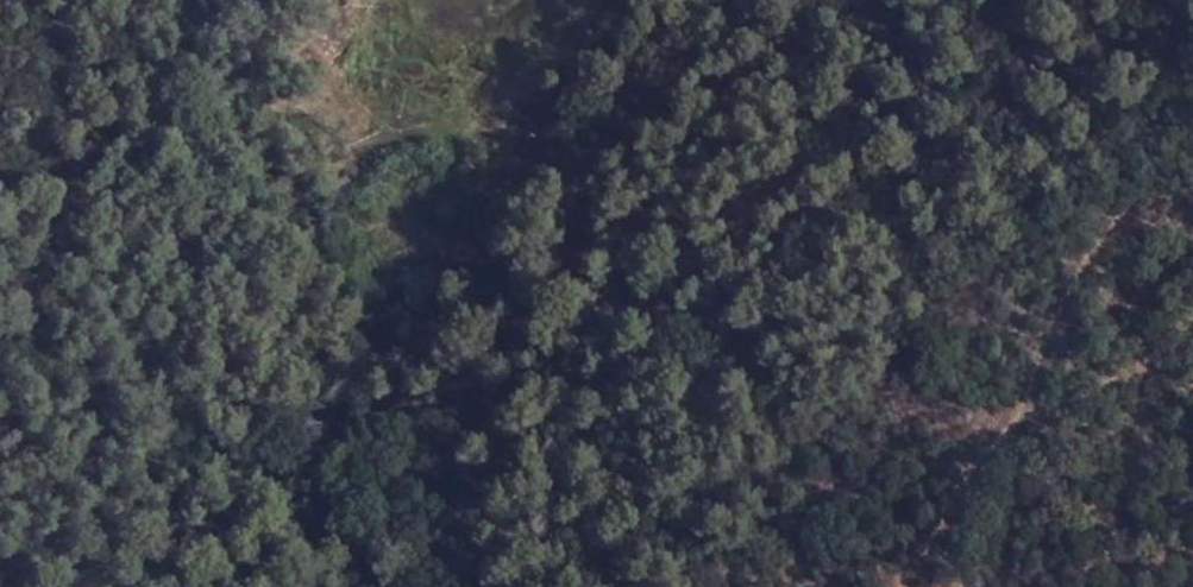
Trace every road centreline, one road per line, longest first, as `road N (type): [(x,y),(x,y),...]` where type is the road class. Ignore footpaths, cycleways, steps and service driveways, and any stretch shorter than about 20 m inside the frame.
road 1 (track): [(900,586),(995,434),(1118,372),(1192,319)]

